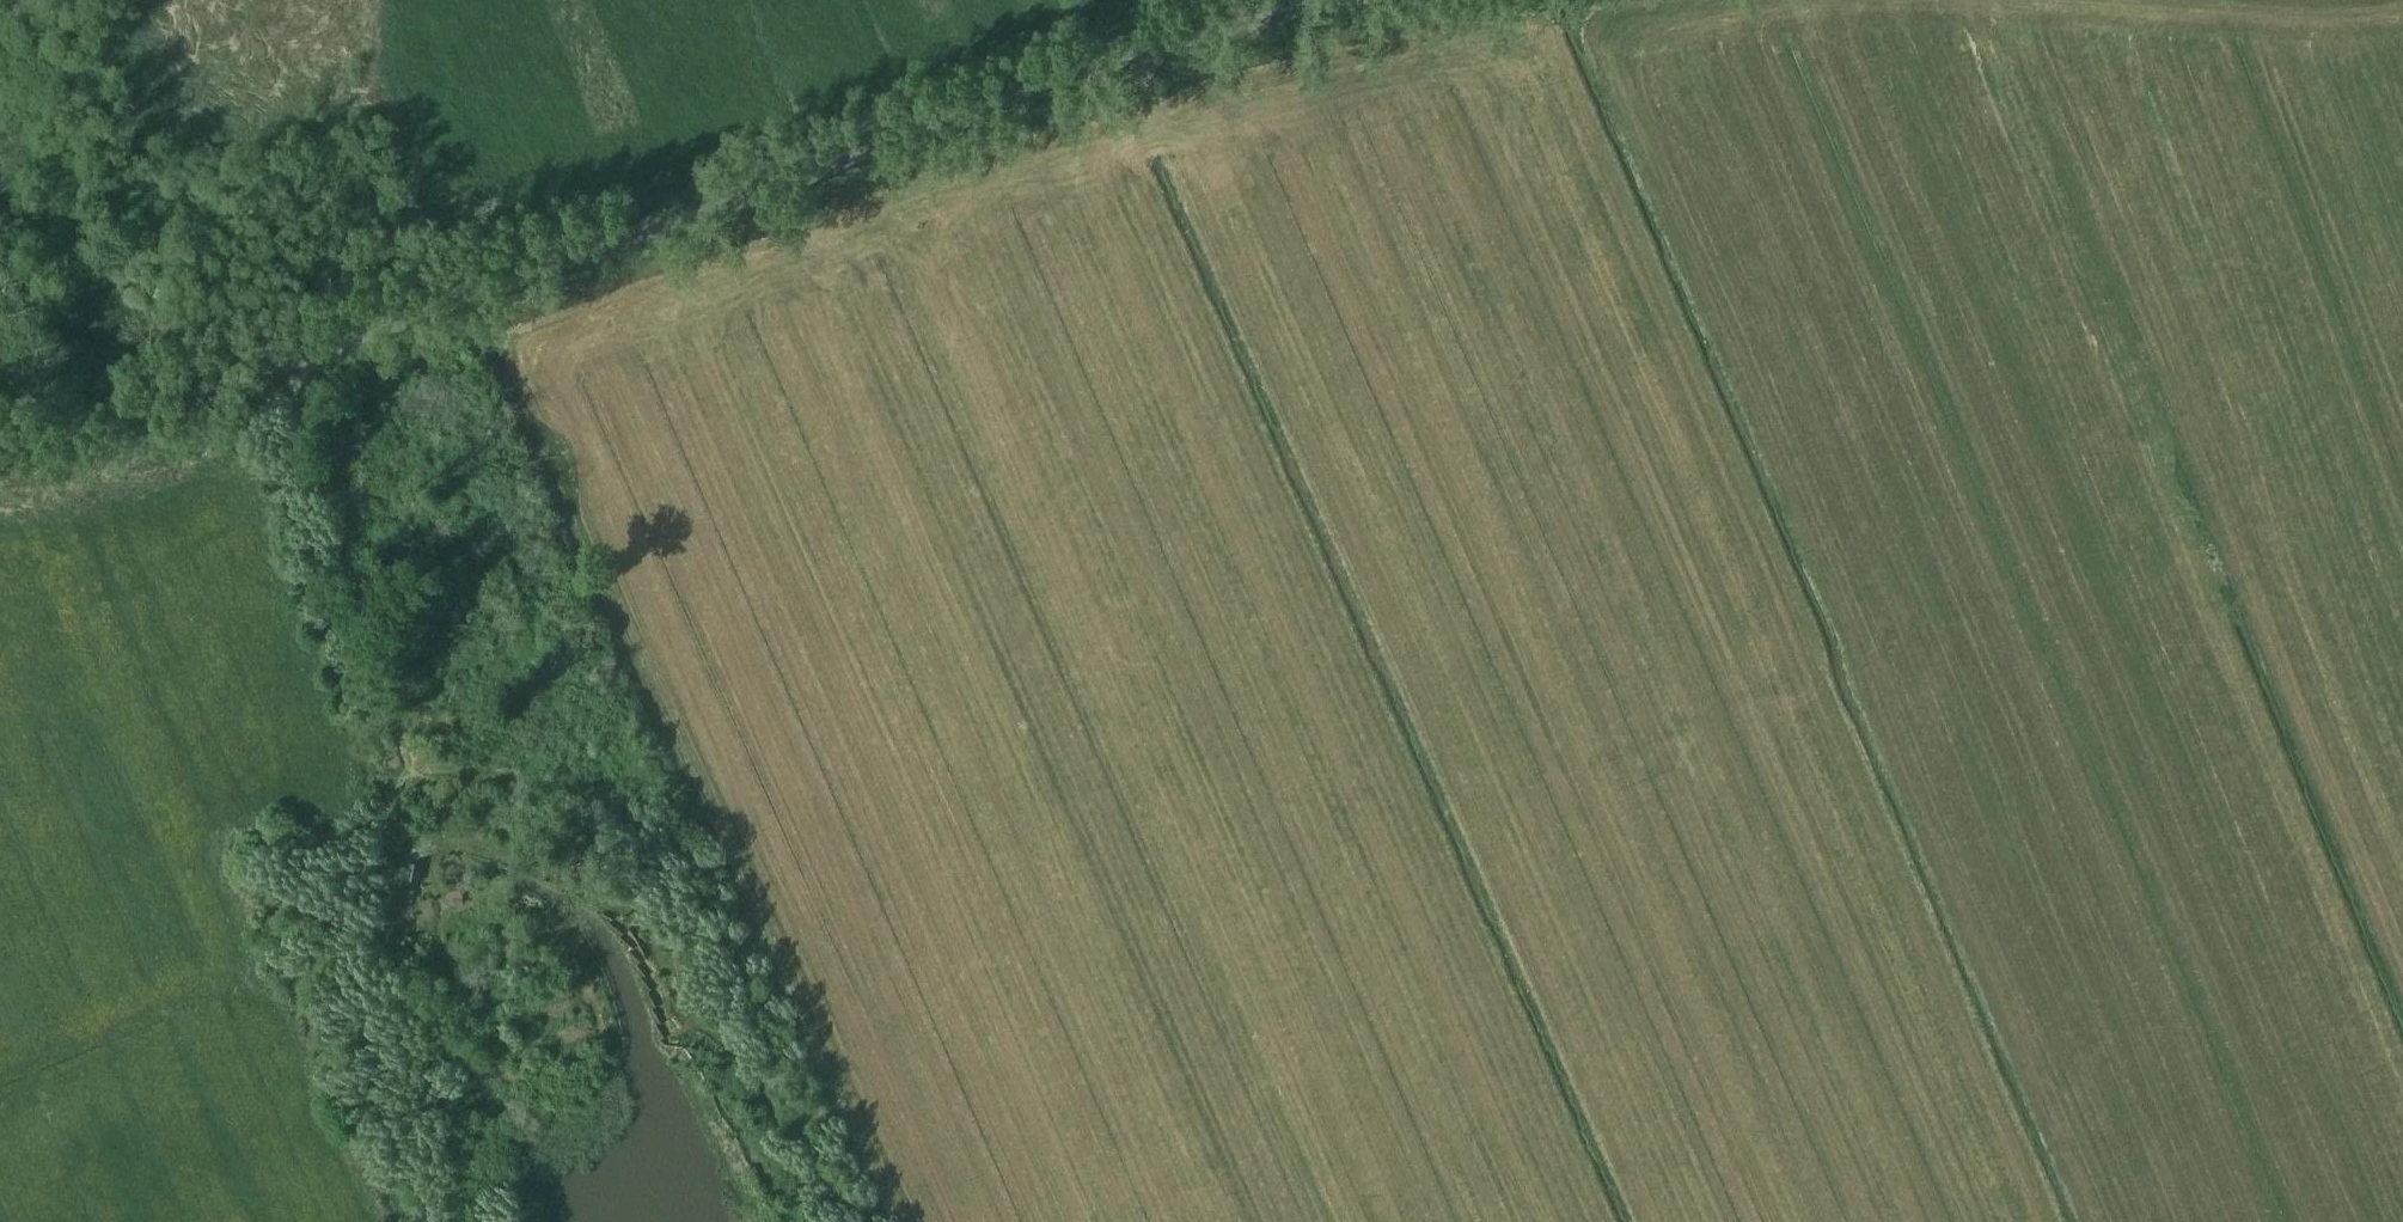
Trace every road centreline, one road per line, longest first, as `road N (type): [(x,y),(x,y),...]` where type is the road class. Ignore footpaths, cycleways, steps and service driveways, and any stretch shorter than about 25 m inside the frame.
road 1 (unclassified): [(0,439),(136,412),(534,268),(1366,0)]

